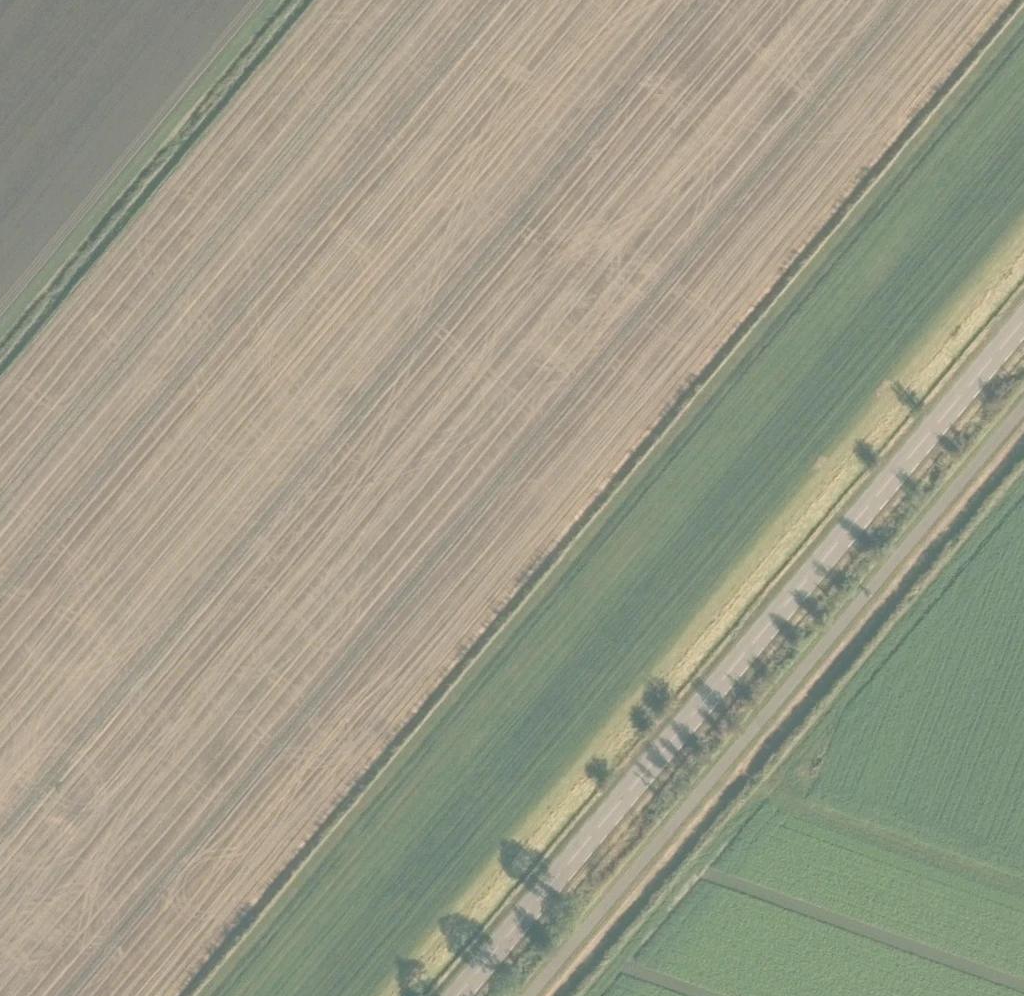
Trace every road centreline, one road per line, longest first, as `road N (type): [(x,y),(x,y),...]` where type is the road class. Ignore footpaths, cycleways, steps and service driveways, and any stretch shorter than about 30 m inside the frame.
road 1 (secondary): [(457,995),(1023,319)]

